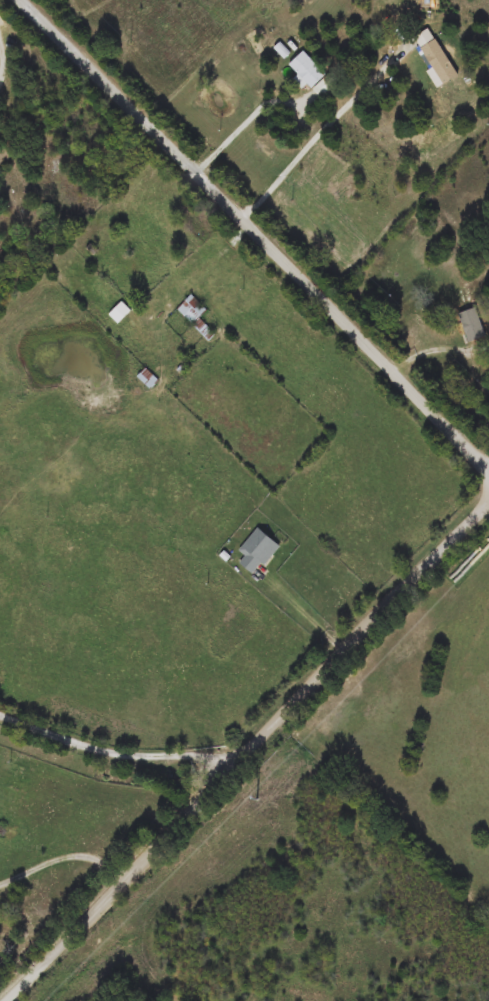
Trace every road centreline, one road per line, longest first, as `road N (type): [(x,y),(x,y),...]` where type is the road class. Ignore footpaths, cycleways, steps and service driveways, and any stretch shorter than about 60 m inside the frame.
road 1 (residential): [(0,989),(34,967),(210,794),(488,505)]
road 2 (residential): [(488,472),(21,0)]
road 3 (residential): [(421,572),(155,440)]
road 4 (residential): [(0,714),(129,758),(216,757)]

